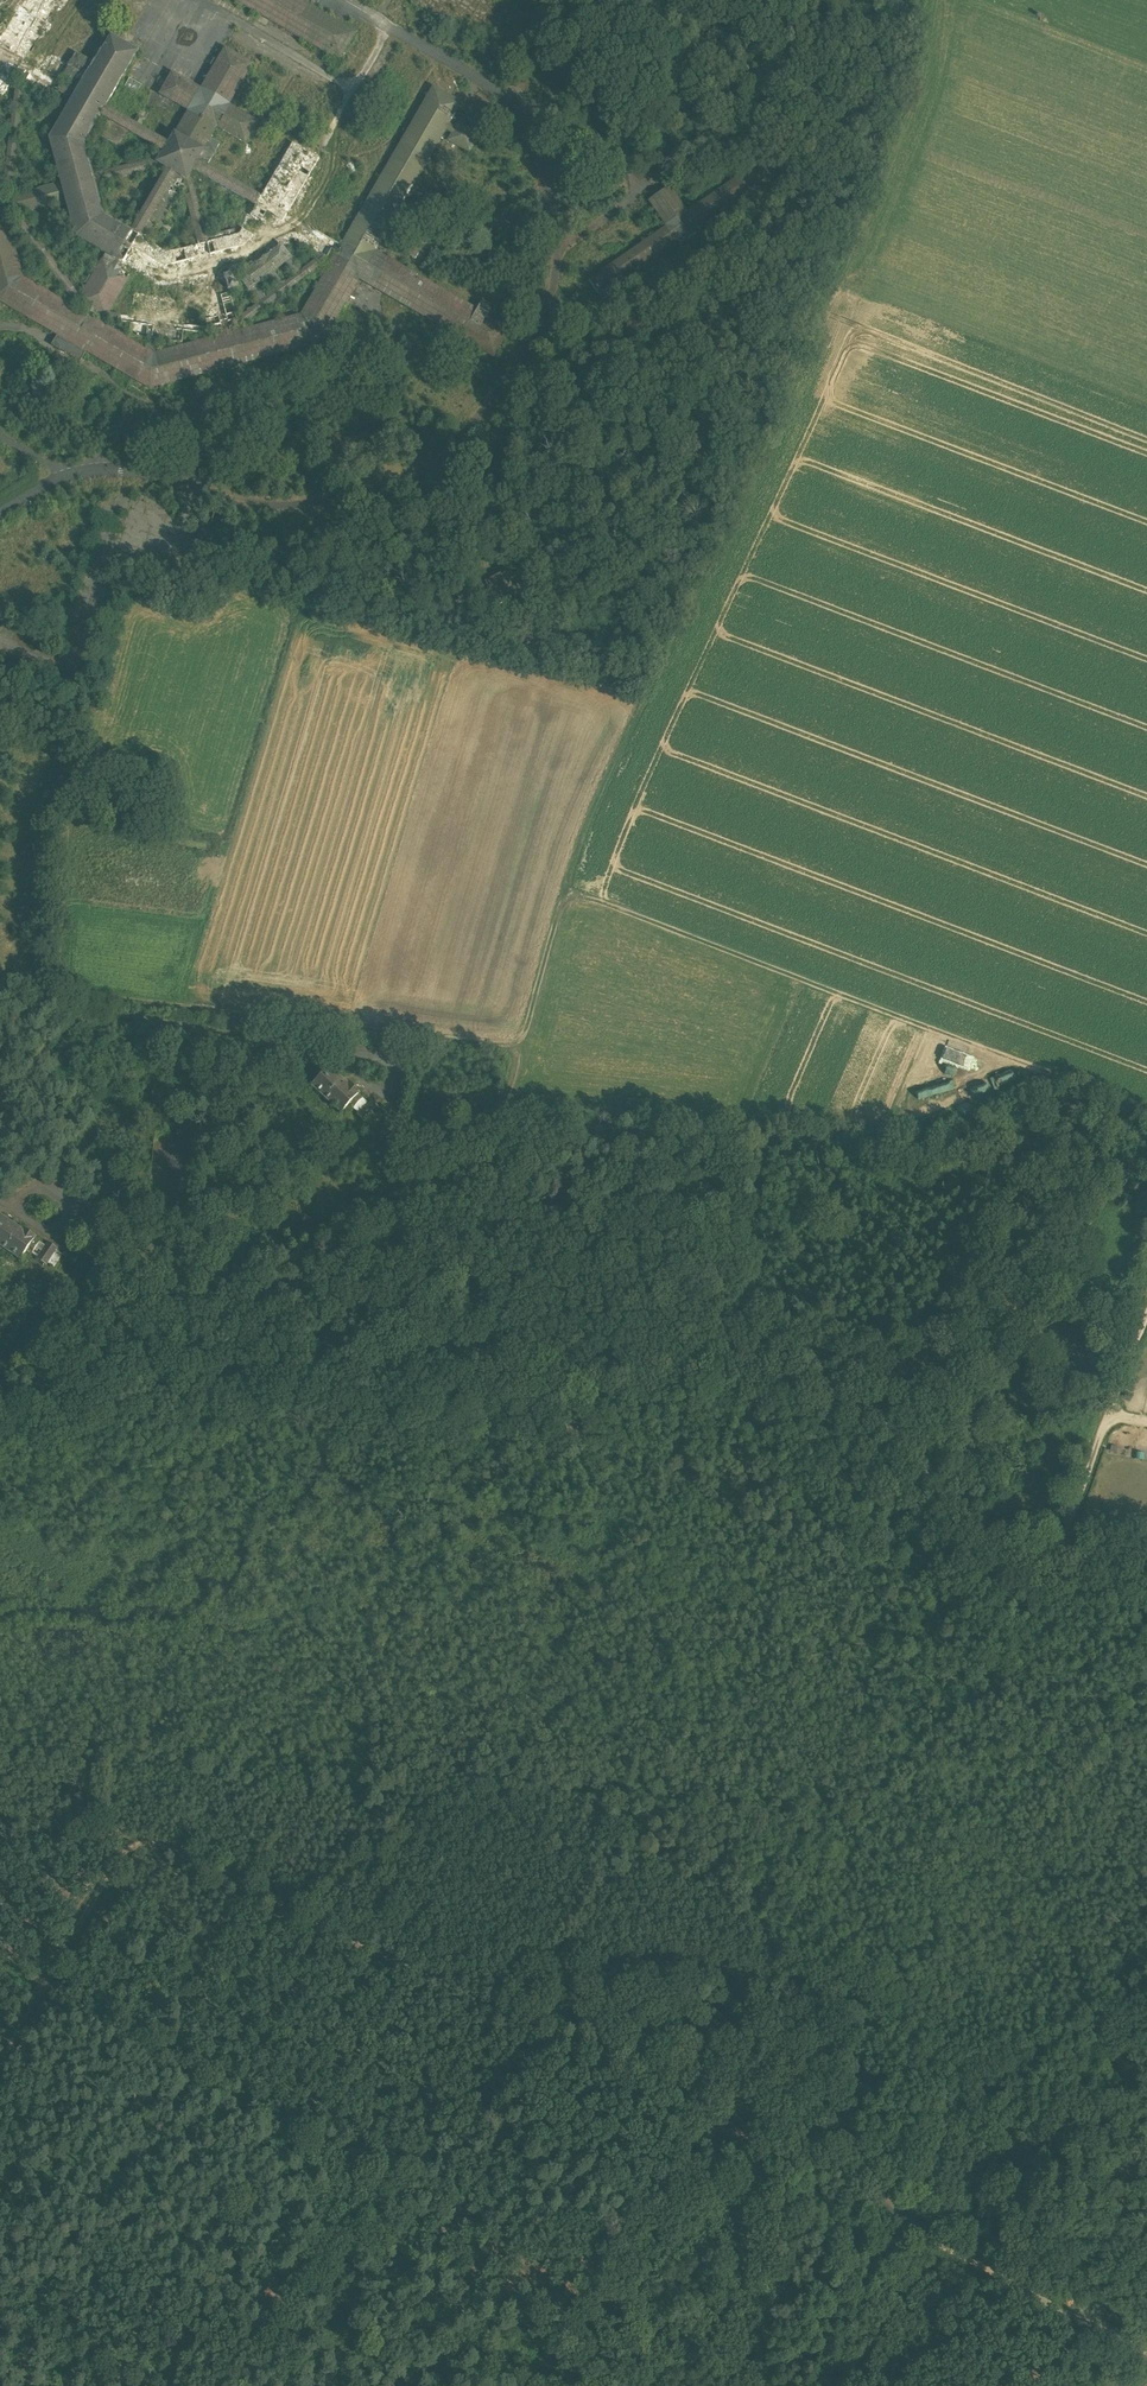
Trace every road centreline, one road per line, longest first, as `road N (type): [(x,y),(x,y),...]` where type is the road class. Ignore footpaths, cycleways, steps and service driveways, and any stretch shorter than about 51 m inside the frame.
road 1 (tertiary): [(1146,1561),(996,1544),(879,1417),(792,1384),(686,1359),(518,1364),(0,1410)]
road 2 (track): [(929,0),(911,93),(800,368),(586,822),(517,1048)]
road 3 (track): [(100,703),(64,818),(61,993),(71,1001),(517,1048)]
road 4 (track): [(1146,1110),(566,890)]
road 5 (track): [(518,1364),(499,1173),(499,1120),(517,1048)]
road 6 (track): [(573,2385),(638,2288),(768,2148)]
road 7 (track): [(1146,1316),(1056,1554)]

